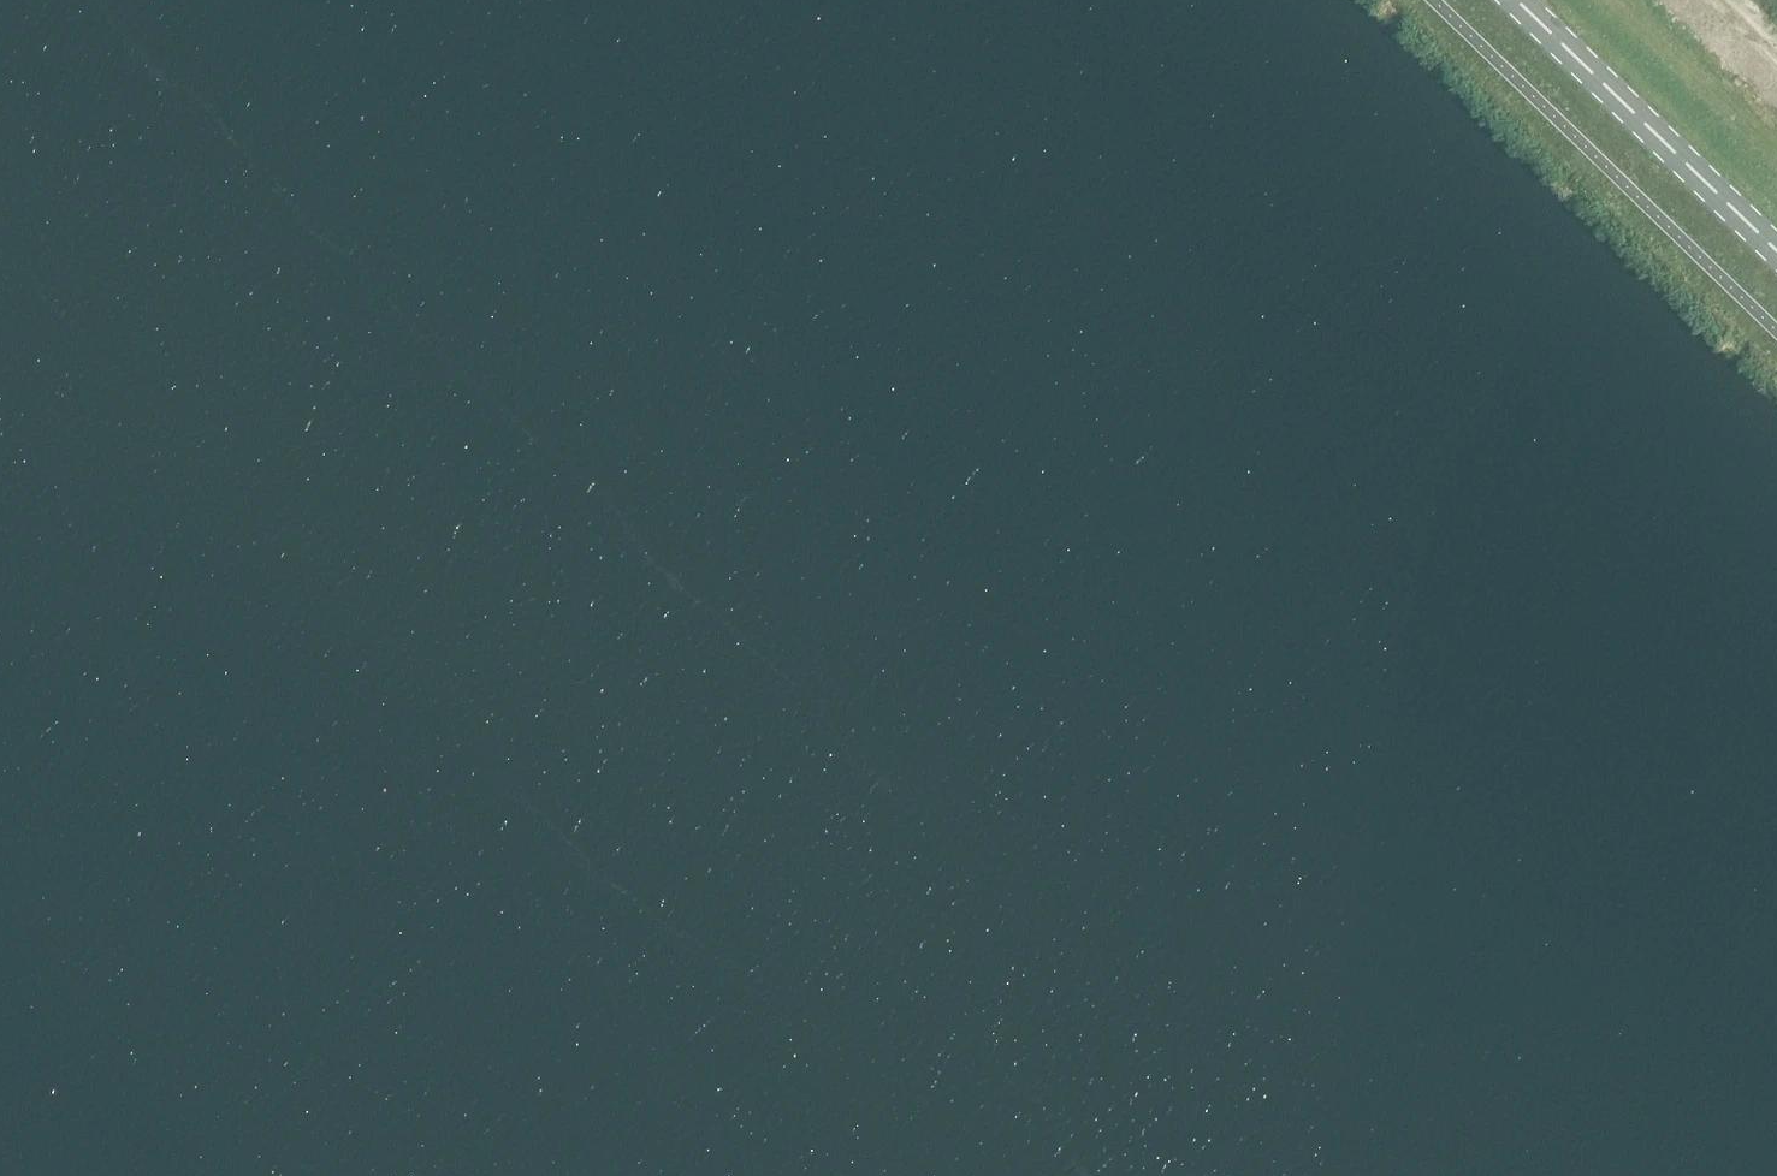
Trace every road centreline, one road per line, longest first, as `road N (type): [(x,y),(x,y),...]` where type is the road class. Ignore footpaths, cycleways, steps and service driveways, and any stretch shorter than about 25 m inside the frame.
road 1 (secondary): [(1776,250),(1518,0)]

